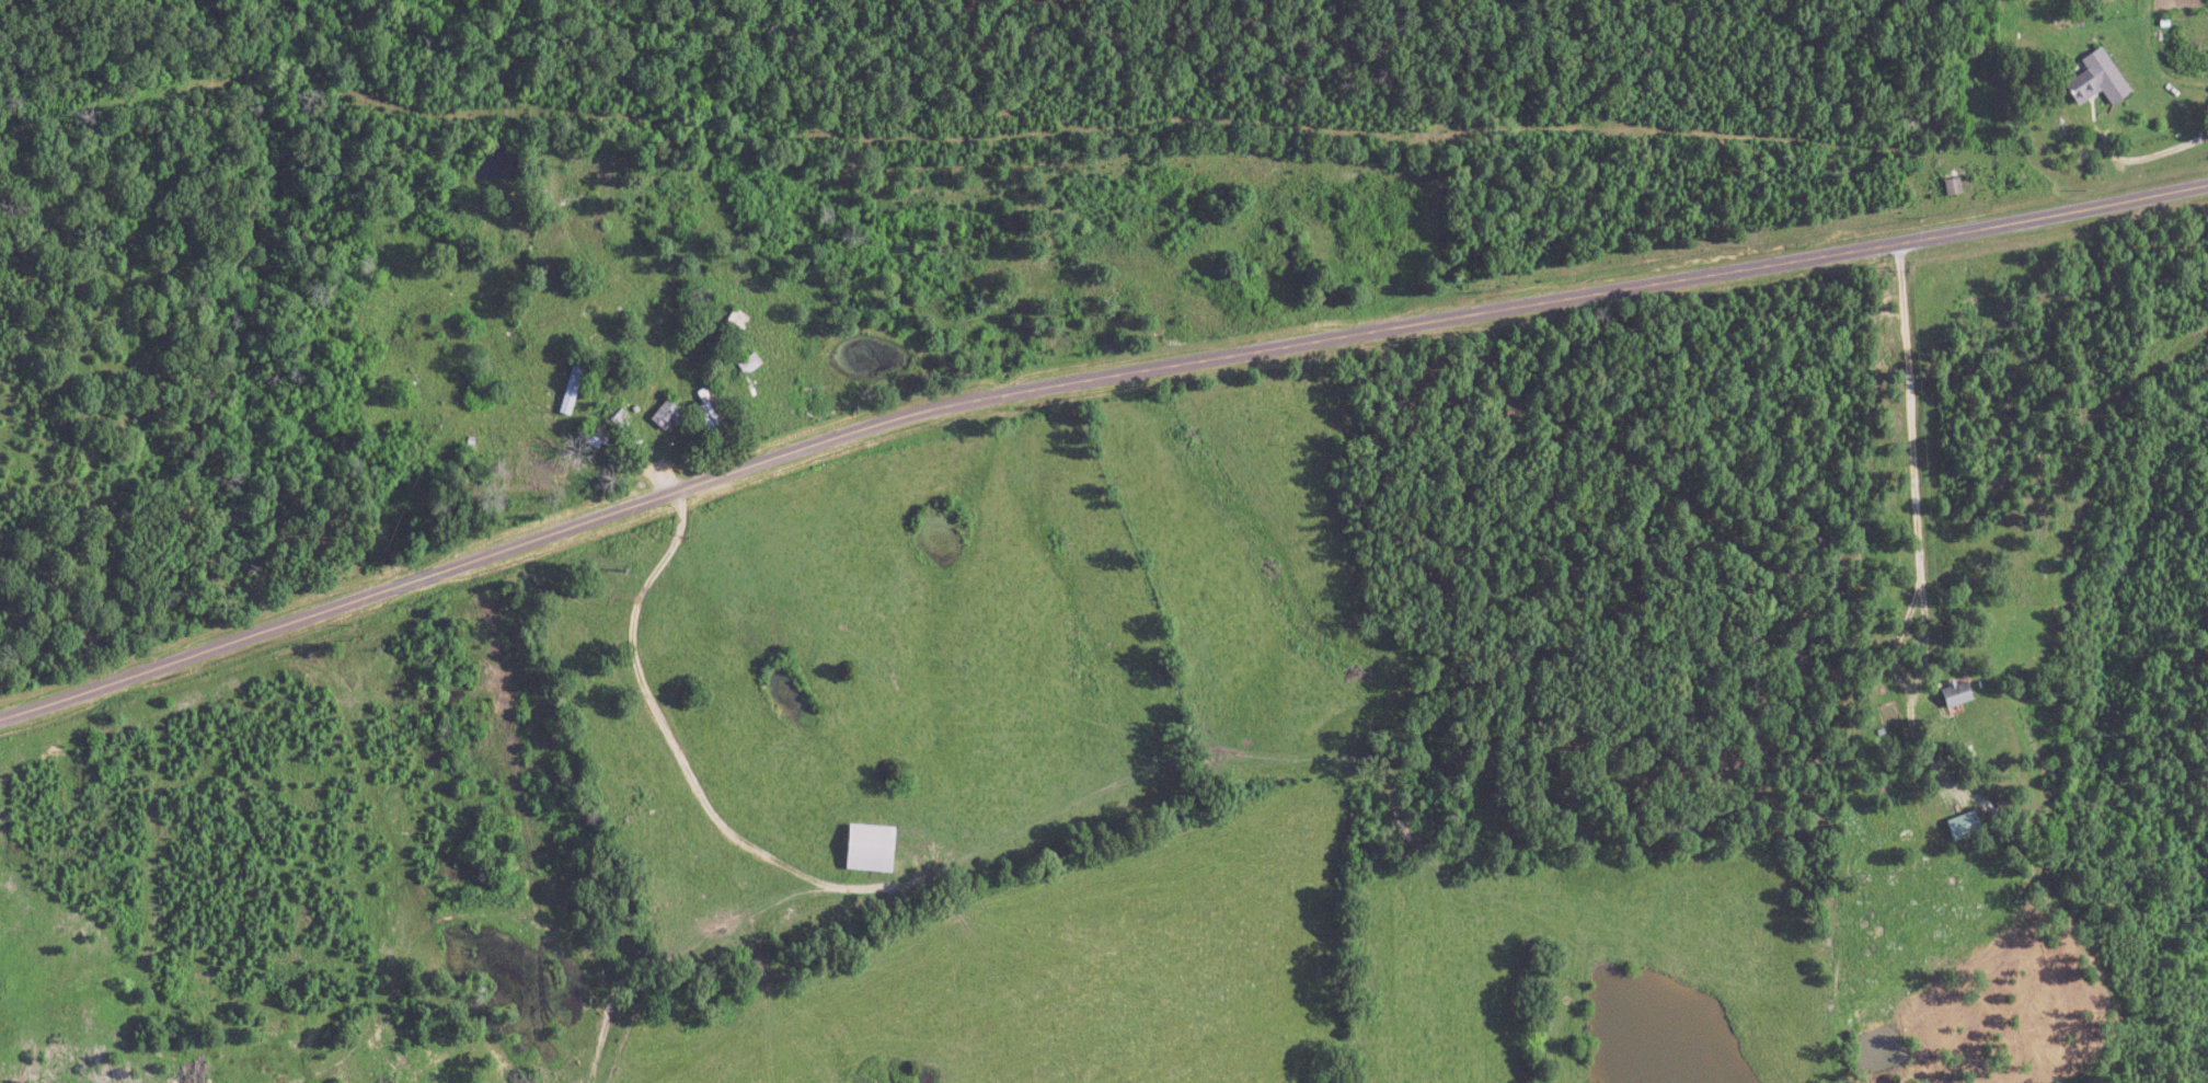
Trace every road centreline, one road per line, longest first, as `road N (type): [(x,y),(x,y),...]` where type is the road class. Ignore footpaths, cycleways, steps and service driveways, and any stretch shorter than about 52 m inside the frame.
road 1 (tertiary): [(2207,185),(905,416),(0,721)]

